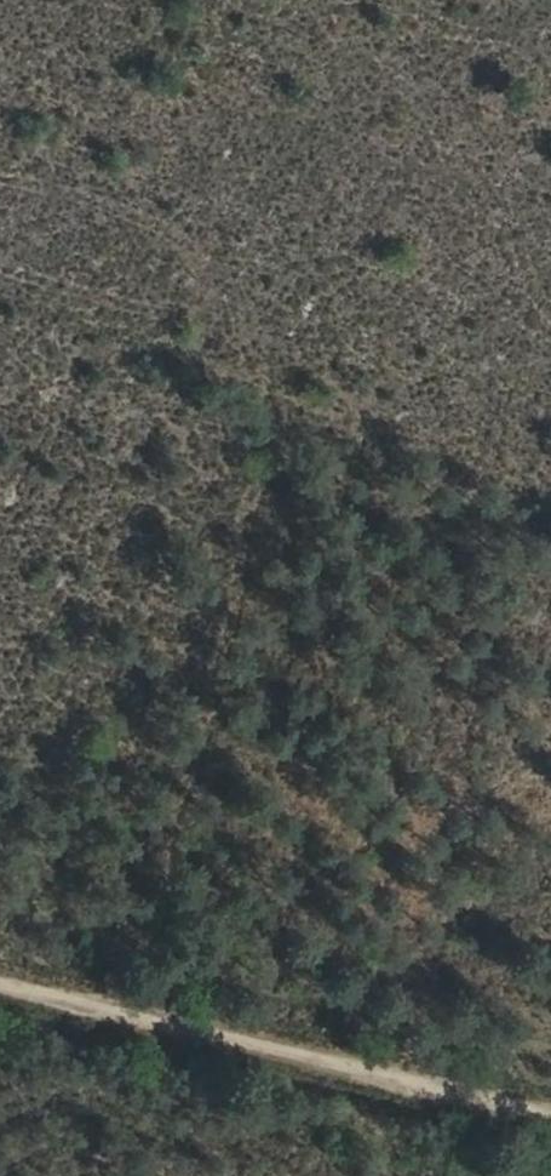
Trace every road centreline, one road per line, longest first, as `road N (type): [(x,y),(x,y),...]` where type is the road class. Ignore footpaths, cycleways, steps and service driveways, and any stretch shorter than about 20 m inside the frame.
road 1 (track): [(550,1117),(0,984)]

